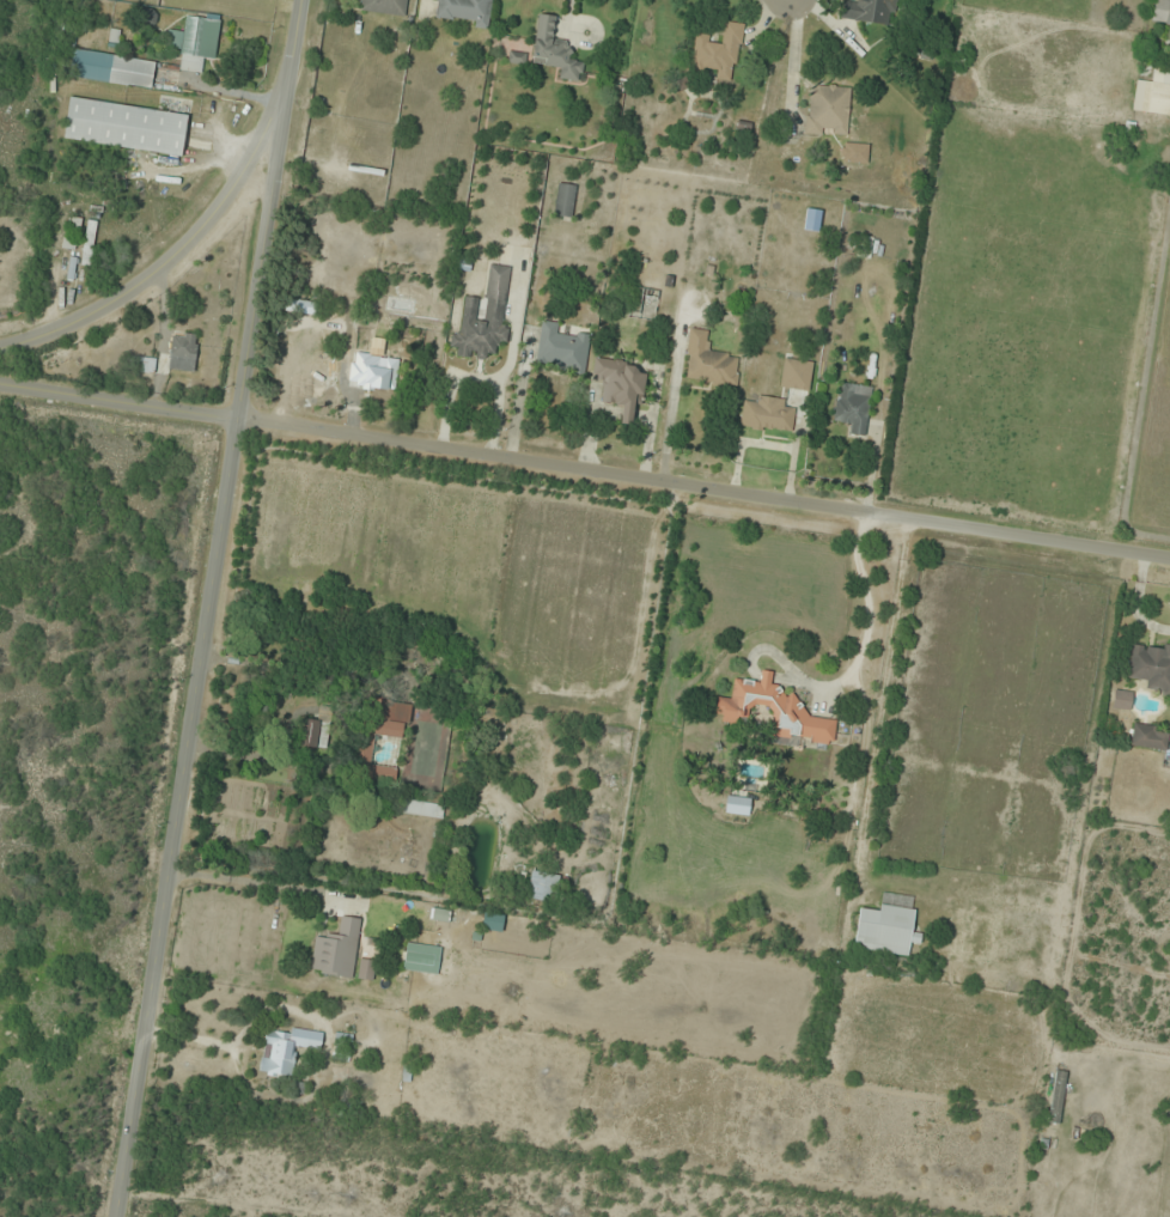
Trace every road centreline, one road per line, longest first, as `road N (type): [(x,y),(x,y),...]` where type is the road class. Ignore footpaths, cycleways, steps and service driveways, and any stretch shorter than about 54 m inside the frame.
road 1 (tertiary): [(115,1216),(296,0)]
road 2 (residential): [(234,420),(1169,558)]
road 3 (residential): [(285,63),(266,123),(185,239),(124,299),(0,346)]
road 4 (residential): [(0,382),(234,420)]

